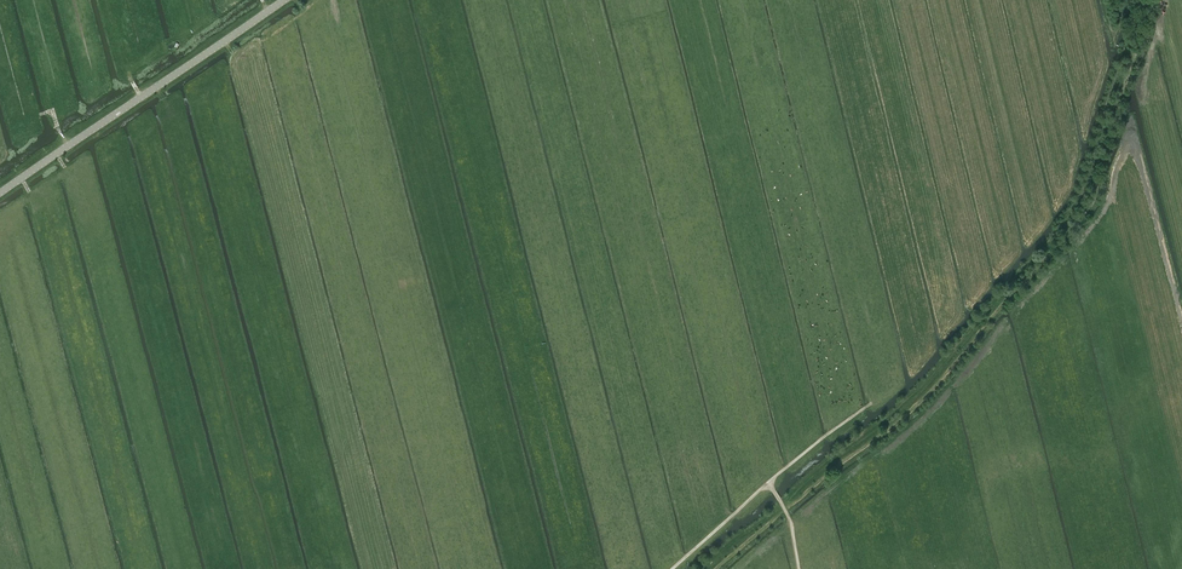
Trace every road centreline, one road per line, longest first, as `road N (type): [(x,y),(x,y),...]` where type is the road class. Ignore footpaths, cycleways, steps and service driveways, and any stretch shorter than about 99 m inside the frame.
road 1 (unclassified): [(0,192),(284,0)]
road 2 (track): [(673,568),(873,403)]

